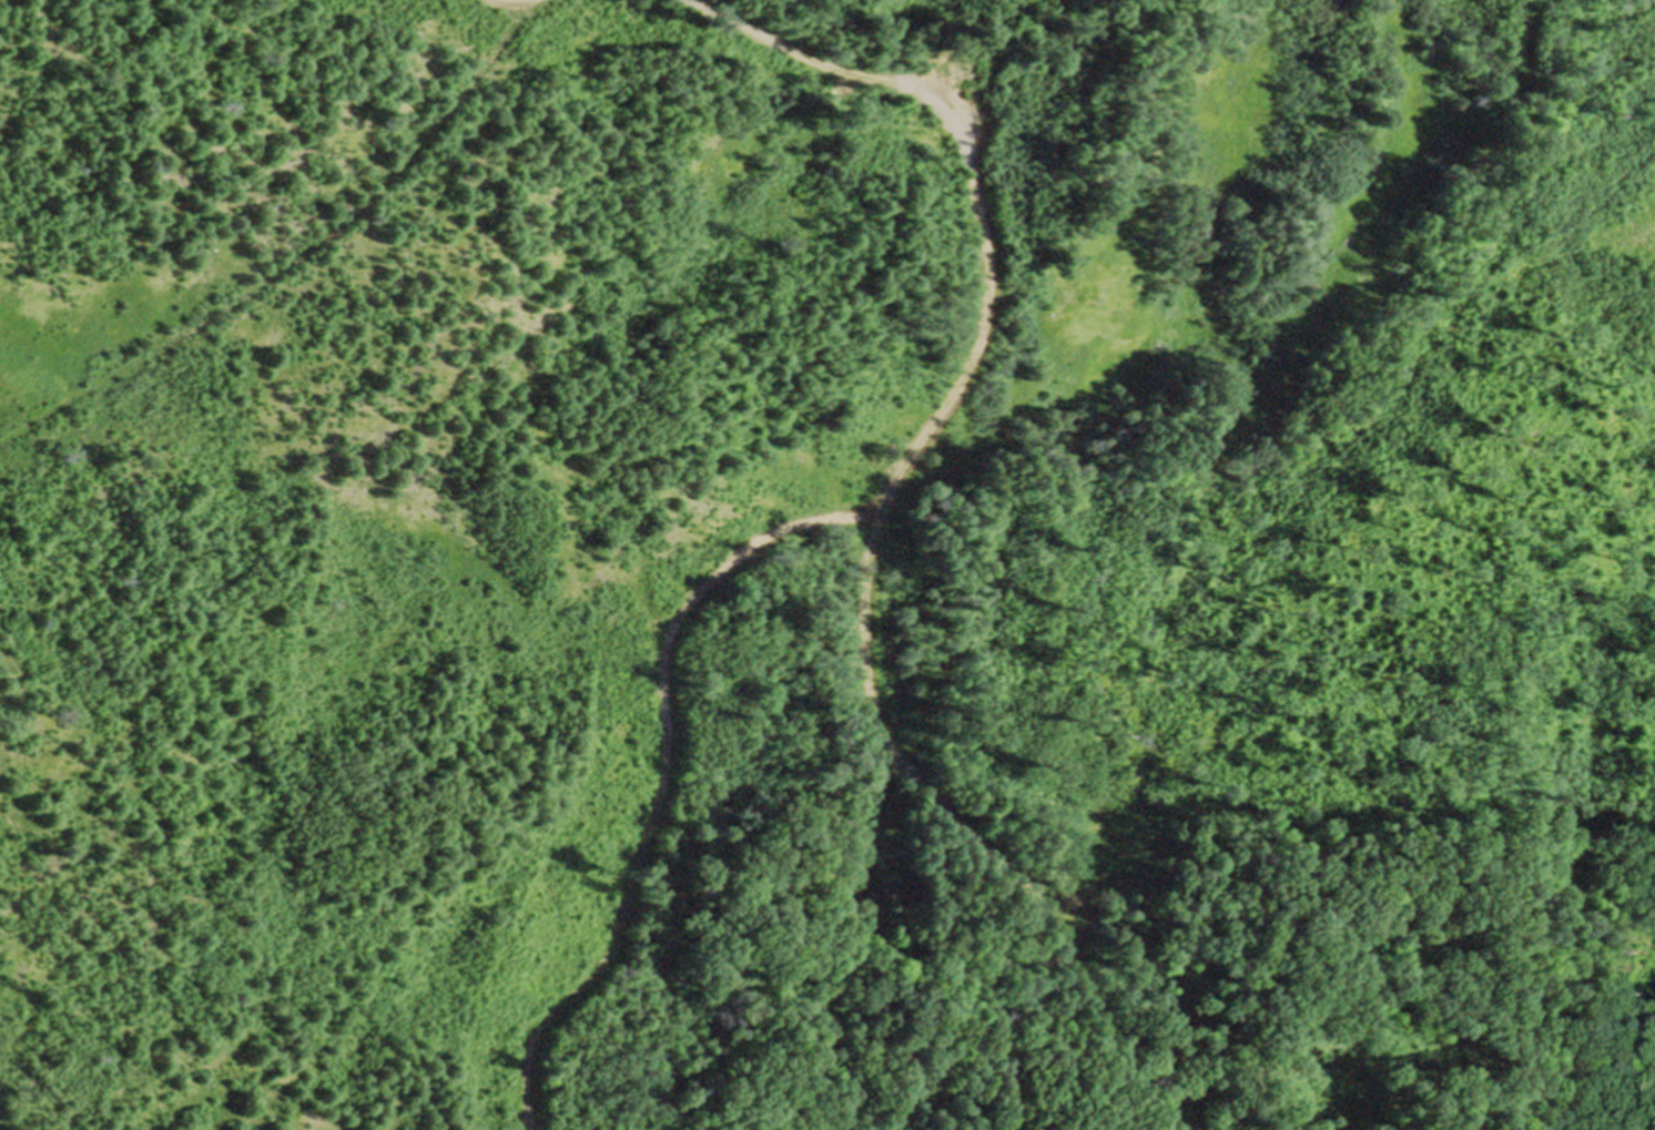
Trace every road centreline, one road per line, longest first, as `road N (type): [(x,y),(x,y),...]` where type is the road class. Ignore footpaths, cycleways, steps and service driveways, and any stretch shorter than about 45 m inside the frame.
road 1 (track): [(533,1129),(535,1040),(546,1012),(611,939),(661,794),(660,676),(673,623),(752,543),(815,519),(869,512),(889,498),(968,369),(992,277),(987,231),(952,105),(824,64),(698,0)]
road 2 (track): [(0,443),(256,289),(358,214),(543,0)]
road 3 (track): [(869,512),(864,618),(885,747)]

